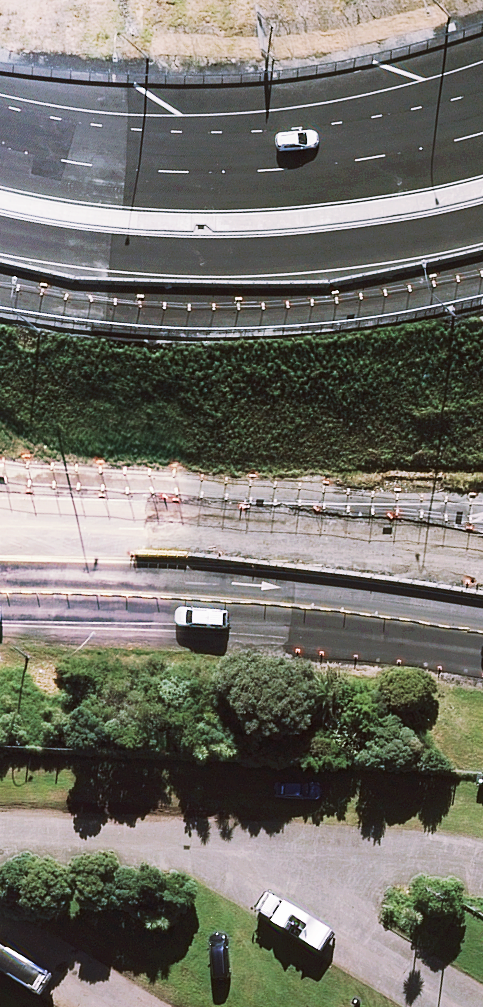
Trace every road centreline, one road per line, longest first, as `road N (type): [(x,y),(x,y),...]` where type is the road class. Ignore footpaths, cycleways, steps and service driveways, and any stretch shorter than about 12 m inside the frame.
road 1 (trunk): [(0,141),(83,161),(302,159),(482,116)]
road 2 (trunk): [(482,242),(324,273),(146,277),(0,263)]
road 3 (tertiary): [(482,639),(0,585)]
road 4 (tertiary): [(0,517),(482,559)]

